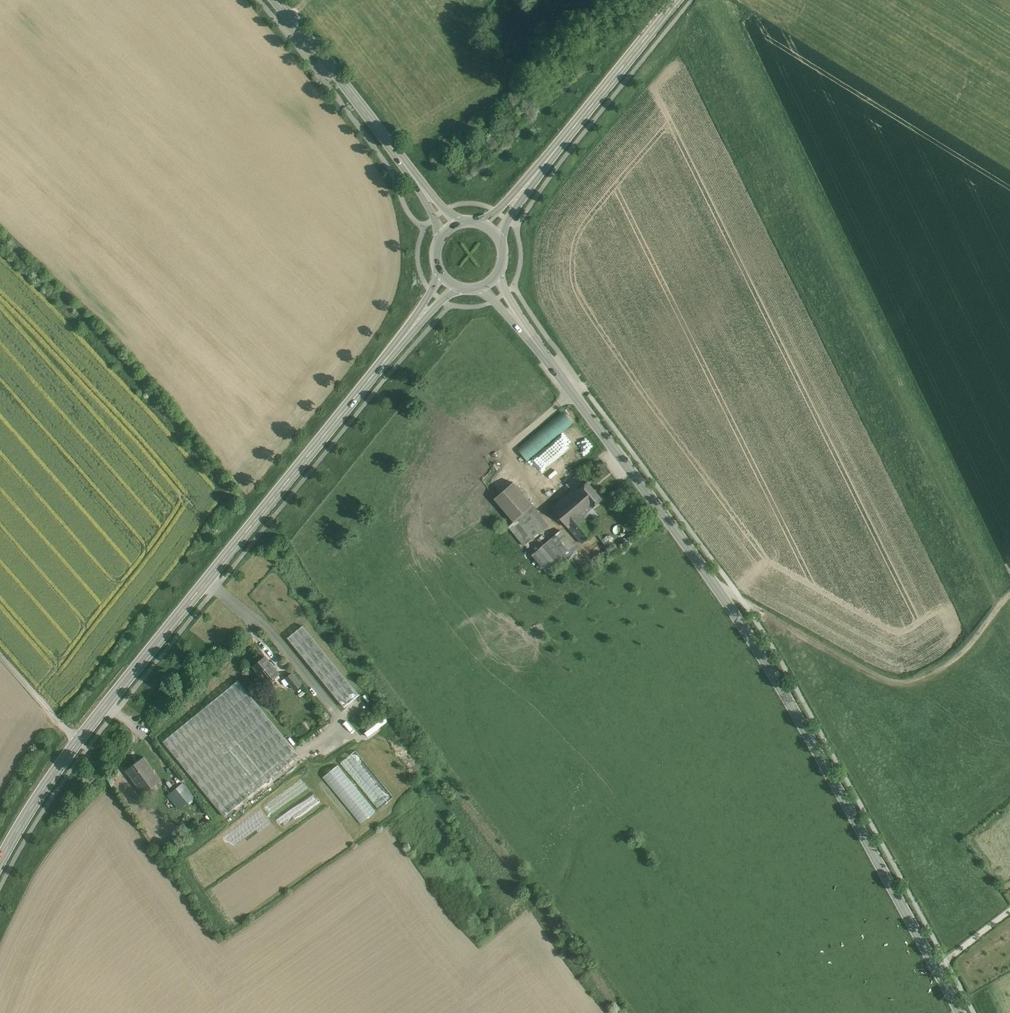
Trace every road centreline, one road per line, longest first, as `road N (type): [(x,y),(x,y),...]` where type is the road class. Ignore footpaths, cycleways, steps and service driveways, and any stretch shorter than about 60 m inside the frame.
road 1 (tertiary): [(535,342),(740,621),(960,1012)]
road 2 (secondary): [(408,333),(80,742),(0,864)]
road 3 (track): [(748,606),(901,683),(965,651),(1009,591)]
road 4 (tertiary): [(276,0),(413,177)]
road 5 (secondary): [(680,0),(543,166)]

